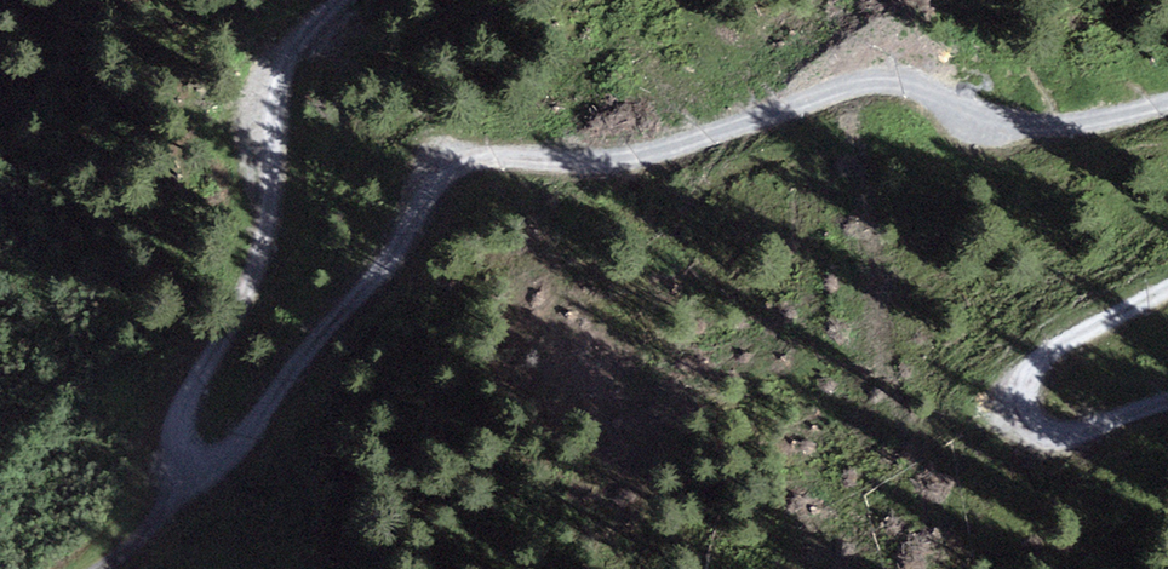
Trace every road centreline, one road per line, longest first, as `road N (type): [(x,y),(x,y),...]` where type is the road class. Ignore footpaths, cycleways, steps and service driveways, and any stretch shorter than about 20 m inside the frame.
road 1 (track): [(1167,112),(1002,152),(921,95),(440,160),(273,417),(191,447),(181,384),(271,66),(336,0)]
road 2 (track): [(1167,401),(1061,438),(1013,404),(1067,347),(1167,287)]
road 3 (track): [(92,568),(138,551),(191,447)]

